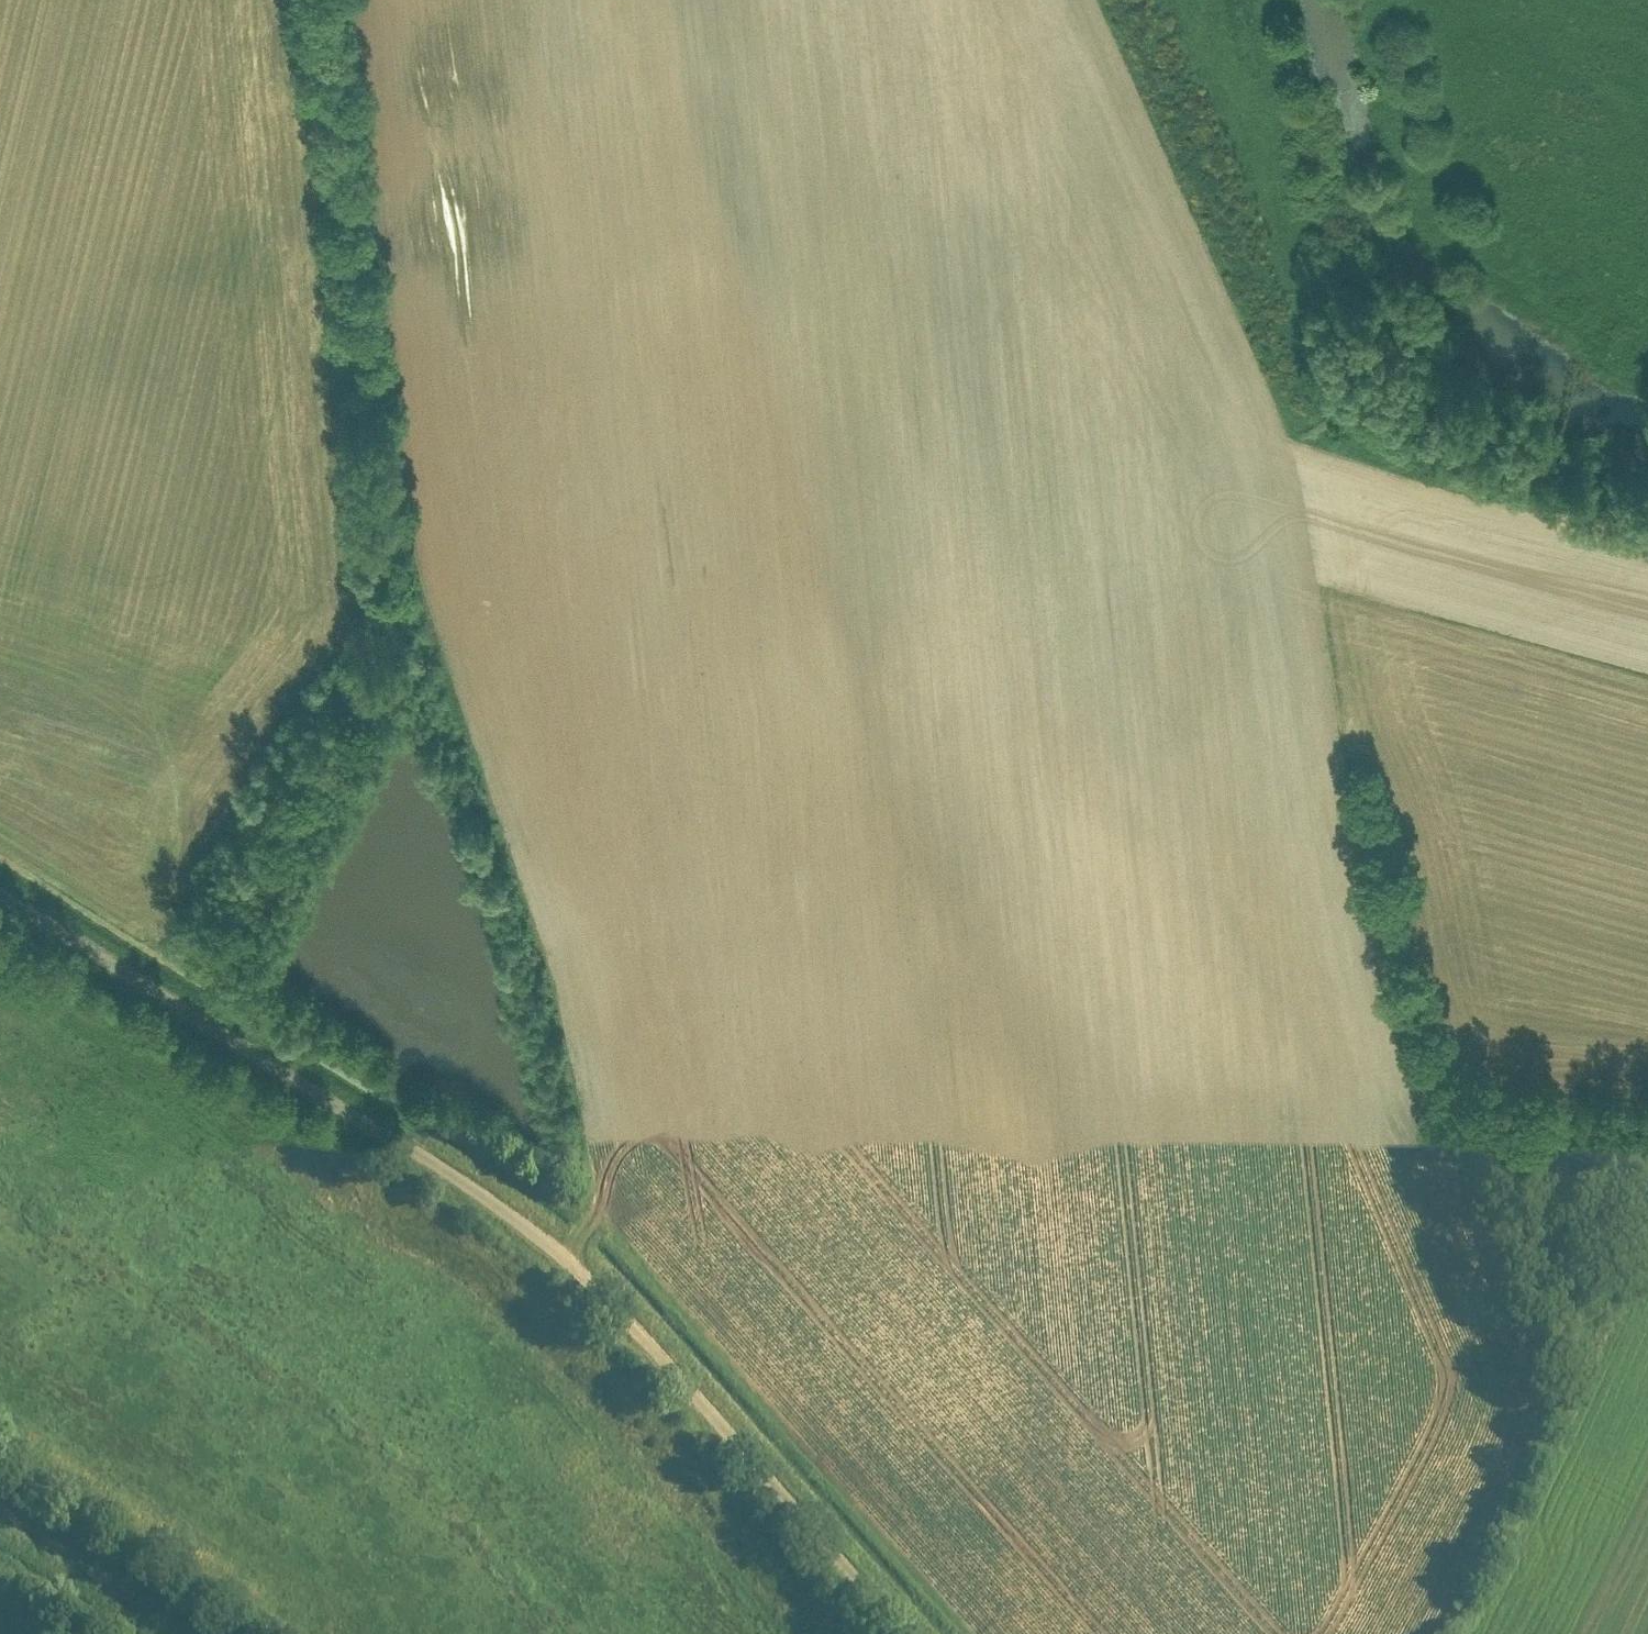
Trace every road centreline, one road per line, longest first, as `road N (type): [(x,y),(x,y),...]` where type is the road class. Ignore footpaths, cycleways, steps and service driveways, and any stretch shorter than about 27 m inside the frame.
road 1 (unclassified): [(918,1633),(671,1343),(0,900)]
road 2 (unclassified): [(180,1633),(0,1513)]

